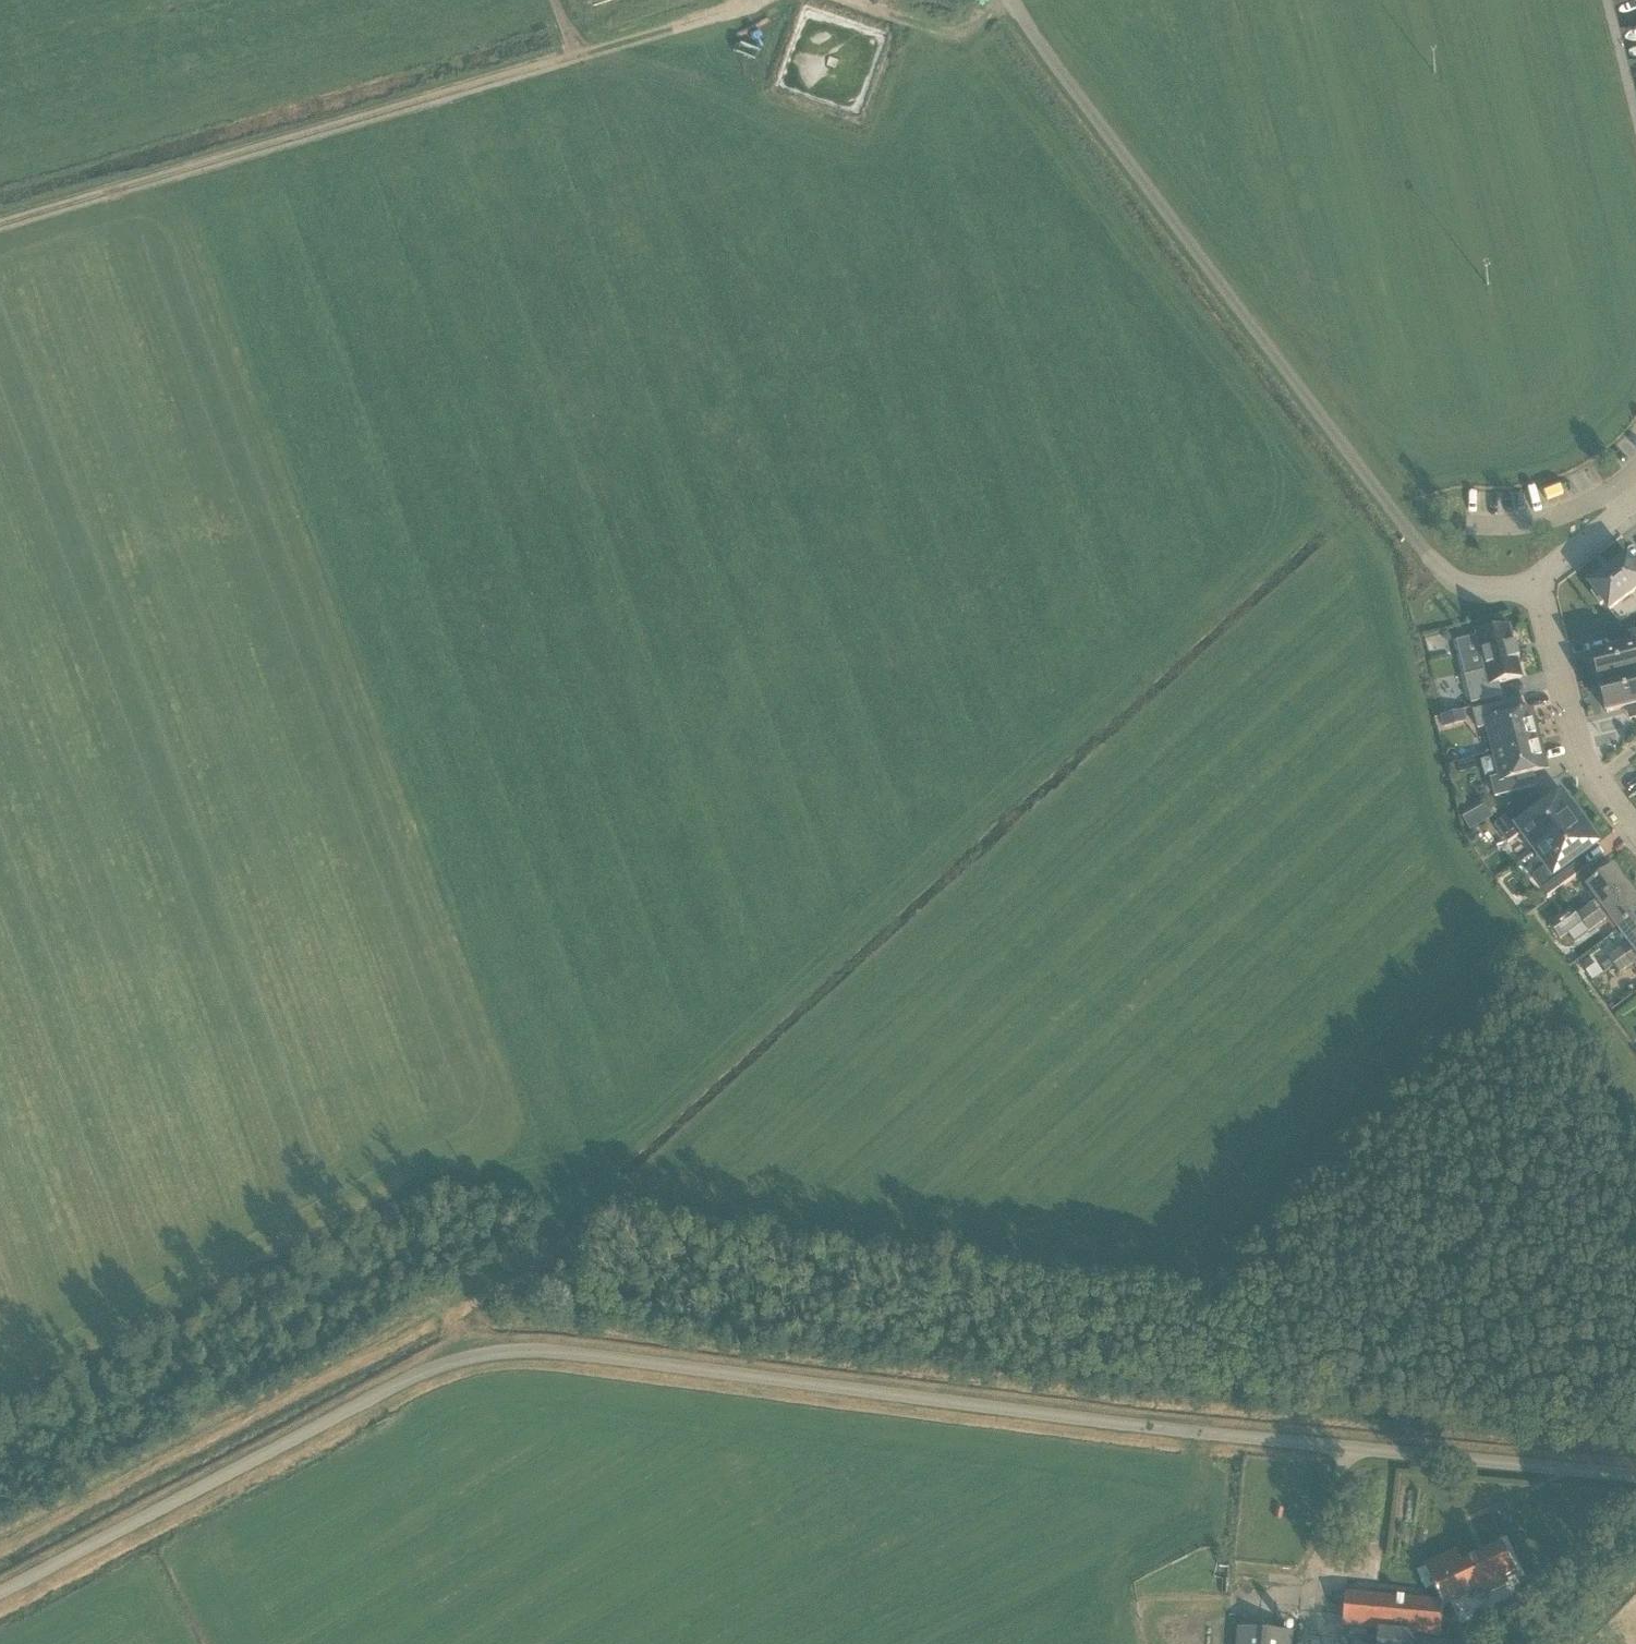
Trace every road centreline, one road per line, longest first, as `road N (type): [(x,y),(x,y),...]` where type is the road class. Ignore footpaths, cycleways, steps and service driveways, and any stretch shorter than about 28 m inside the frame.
road 1 (unclassified): [(0,1594),(421,1371),(485,1354),(550,1353),(1635,1474)]
road 2 (unclassified): [(1635,829),(1583,750),(1536,582)]
road 3 (unclassified): [(1536,582),(1490,594),(1461,586),(1375,488)]
road 4 (residential): [(1536,582),(1635,506)]

